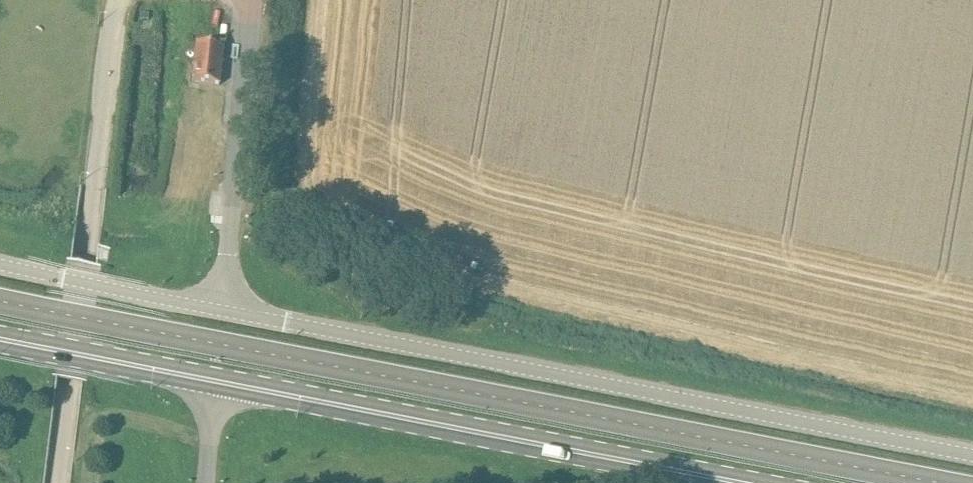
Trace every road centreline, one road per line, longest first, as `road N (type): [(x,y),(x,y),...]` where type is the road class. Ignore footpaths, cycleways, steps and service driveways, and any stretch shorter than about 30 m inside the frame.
road 1 (track): [(972,393),(469,275),(311,203),(303,185),(321,0)]
road 2 (unclassified): [(972,457),(222,312)]
road 3 (primary): [(736,482),(217,383)]
road 4 (unclassified): [(77,318),(117,0)]
road 5 (unclassified): [(222,312),(253,0)]
road 6 (unclassified): [(222,312),(0,265)]
road 7 (primary): [(217,383),(0,342)]
road 8 (unclassified): [(77,318),(57,482)]

